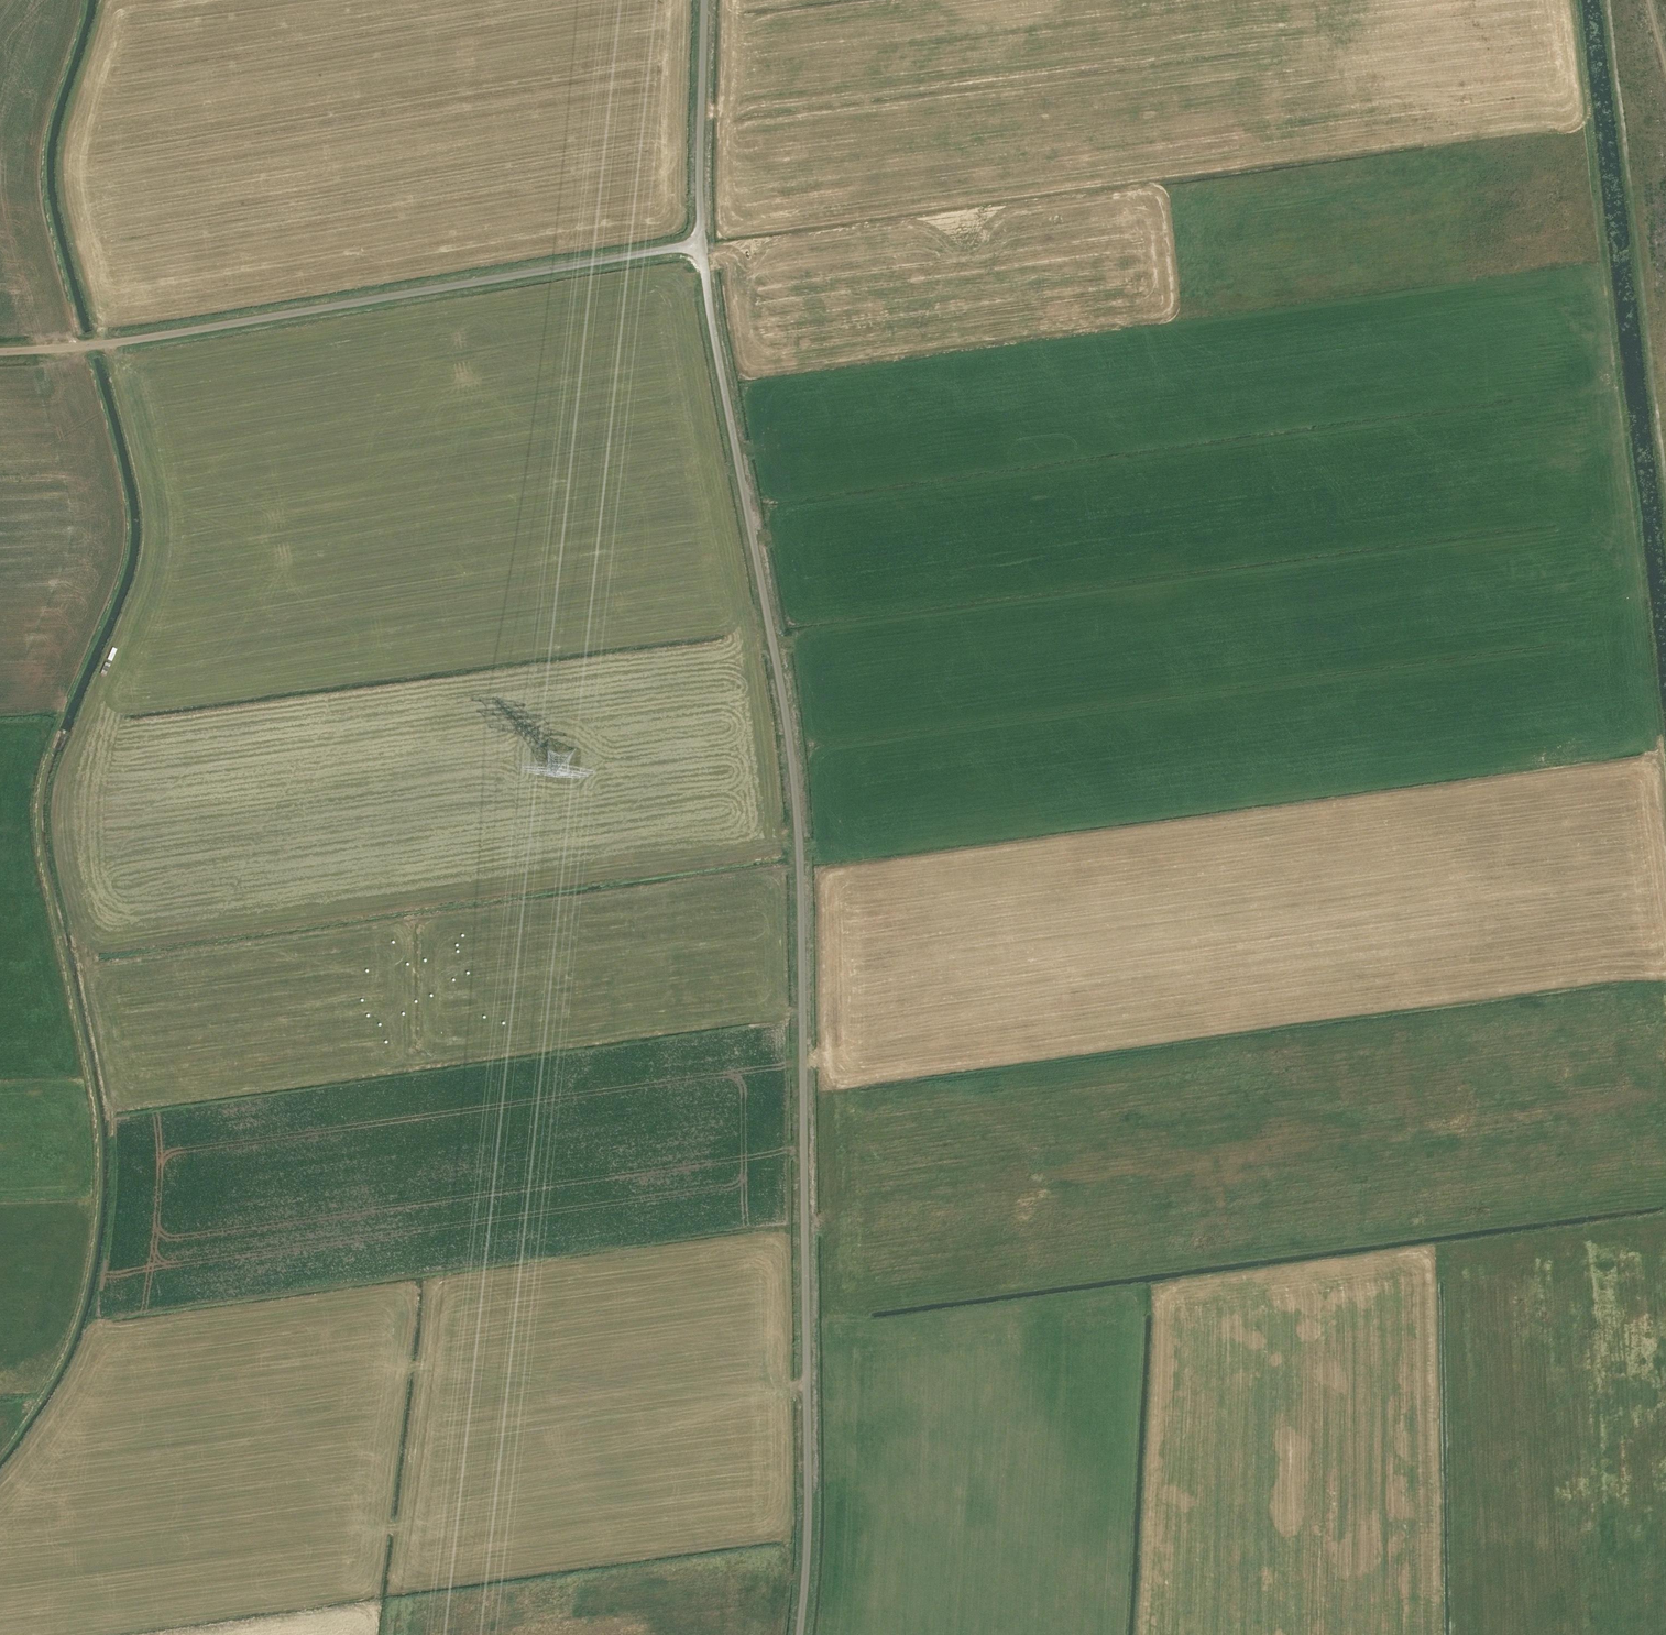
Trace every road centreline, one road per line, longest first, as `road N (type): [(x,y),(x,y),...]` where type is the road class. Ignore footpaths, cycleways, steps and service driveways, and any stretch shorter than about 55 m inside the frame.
road 1 (unclassified): [(799,1634),(807,1532),(797,818),(702,244)]
road 2 (unclassified): [(0,352),(133,339),(702,244)]
road 3 (unclassified): [(702,244),(705,0)]

